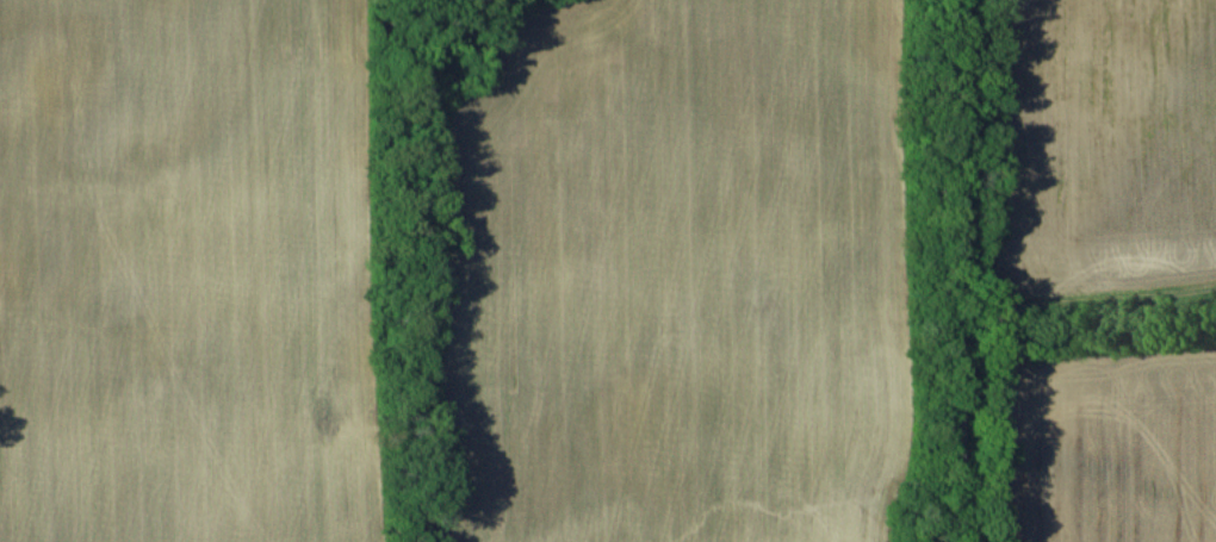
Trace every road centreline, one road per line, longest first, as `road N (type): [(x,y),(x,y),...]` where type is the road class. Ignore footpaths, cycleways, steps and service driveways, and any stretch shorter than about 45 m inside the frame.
road 1 (residential): [(960,541),(957,0)]

